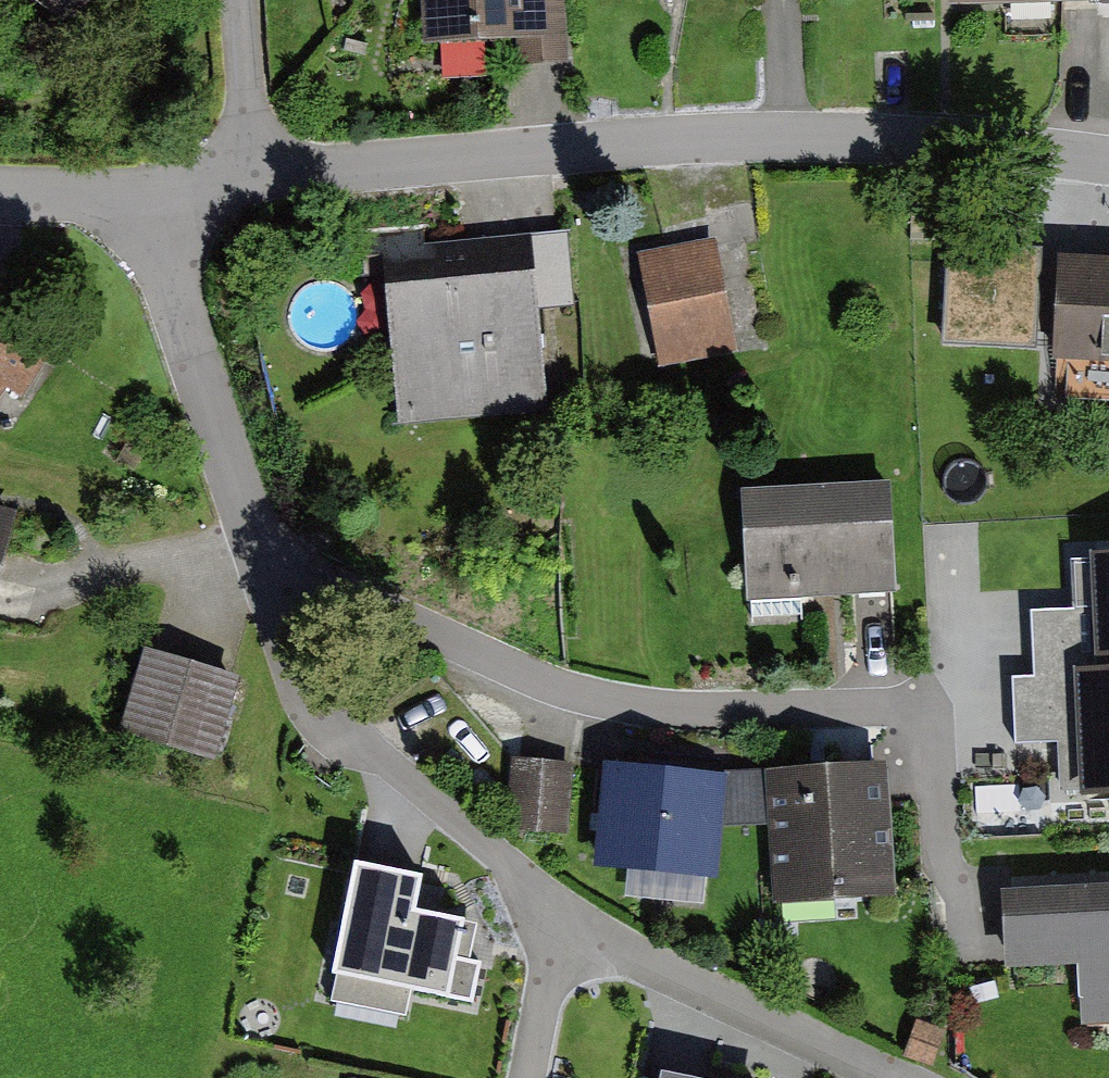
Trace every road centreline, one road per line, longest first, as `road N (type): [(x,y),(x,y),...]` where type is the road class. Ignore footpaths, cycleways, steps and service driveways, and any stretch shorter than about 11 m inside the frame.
road 1 (residential): [(1108,161),(786,140),(251,180)]
road 2 (residential): [(932,699),(633,710),(535,683),(262,563)]
road 3 (residential): [(559,919),(342,723),(295,658),(262,563)]
road 4 (residential): [(262,563),(174,312),(151,197)]
road 5 (residential): [(885,1077),(559,919)]
road 6 (residential): [(238,0),(251,180)]
road 7 (residential): [(559,919),(527,1077)]
road 8 (residential): [(151,197),(0,195)]

